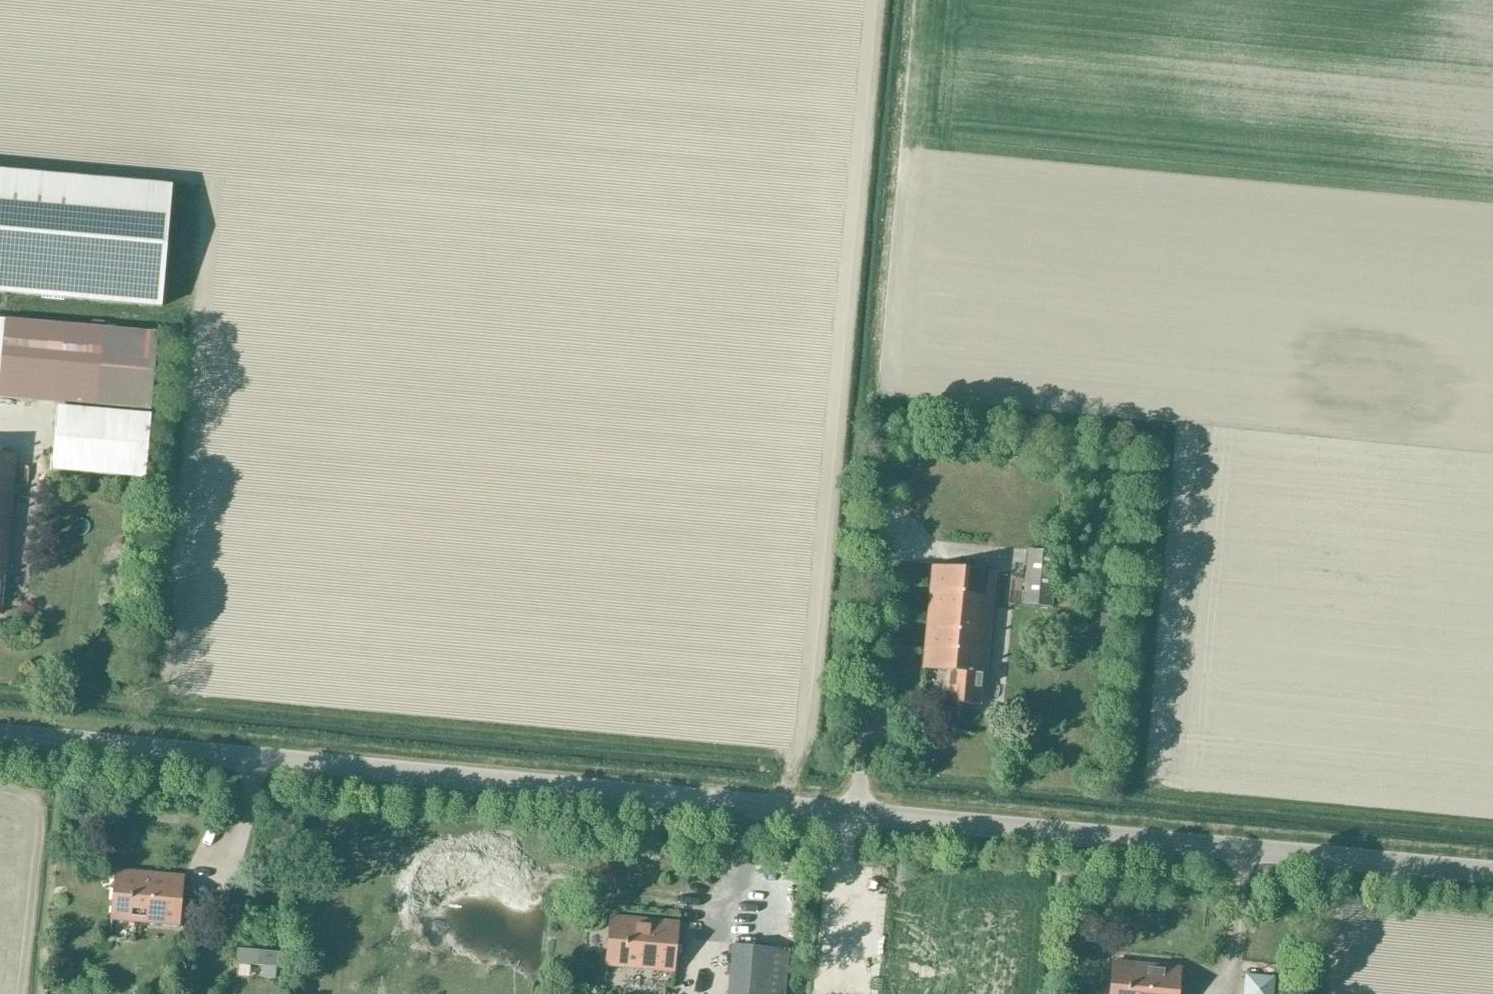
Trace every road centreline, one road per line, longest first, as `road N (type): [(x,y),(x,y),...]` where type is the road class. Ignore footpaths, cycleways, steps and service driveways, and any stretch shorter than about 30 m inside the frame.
road 1 (unclassified): [(1492,875),(0,736)]

